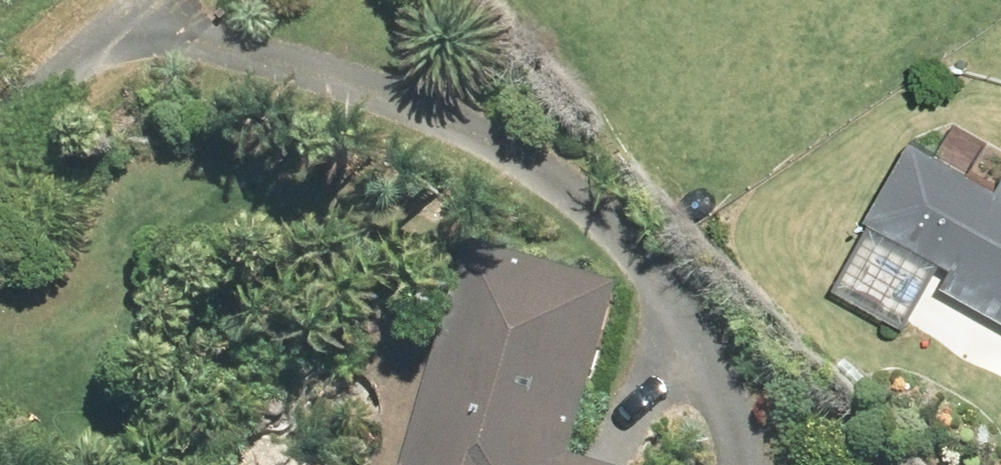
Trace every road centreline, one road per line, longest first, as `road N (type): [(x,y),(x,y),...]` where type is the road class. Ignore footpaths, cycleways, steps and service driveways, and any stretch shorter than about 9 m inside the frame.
road 1 (track): [(0,130),(90,51),(167,30),(256,47),(440,105),(607,202),(676,275),(718,393),(730,464)]
road 2 (track): [(600,464),(676,275)]

